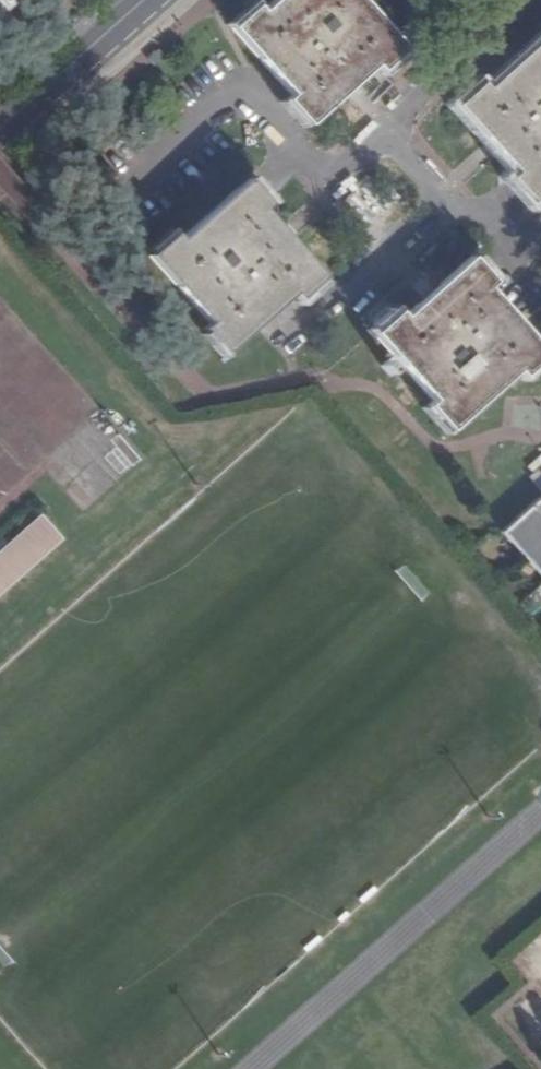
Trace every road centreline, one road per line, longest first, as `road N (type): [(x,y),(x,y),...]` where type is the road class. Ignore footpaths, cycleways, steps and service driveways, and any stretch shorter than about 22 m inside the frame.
road 1 (secondary): [(0,128),(144,0)]

